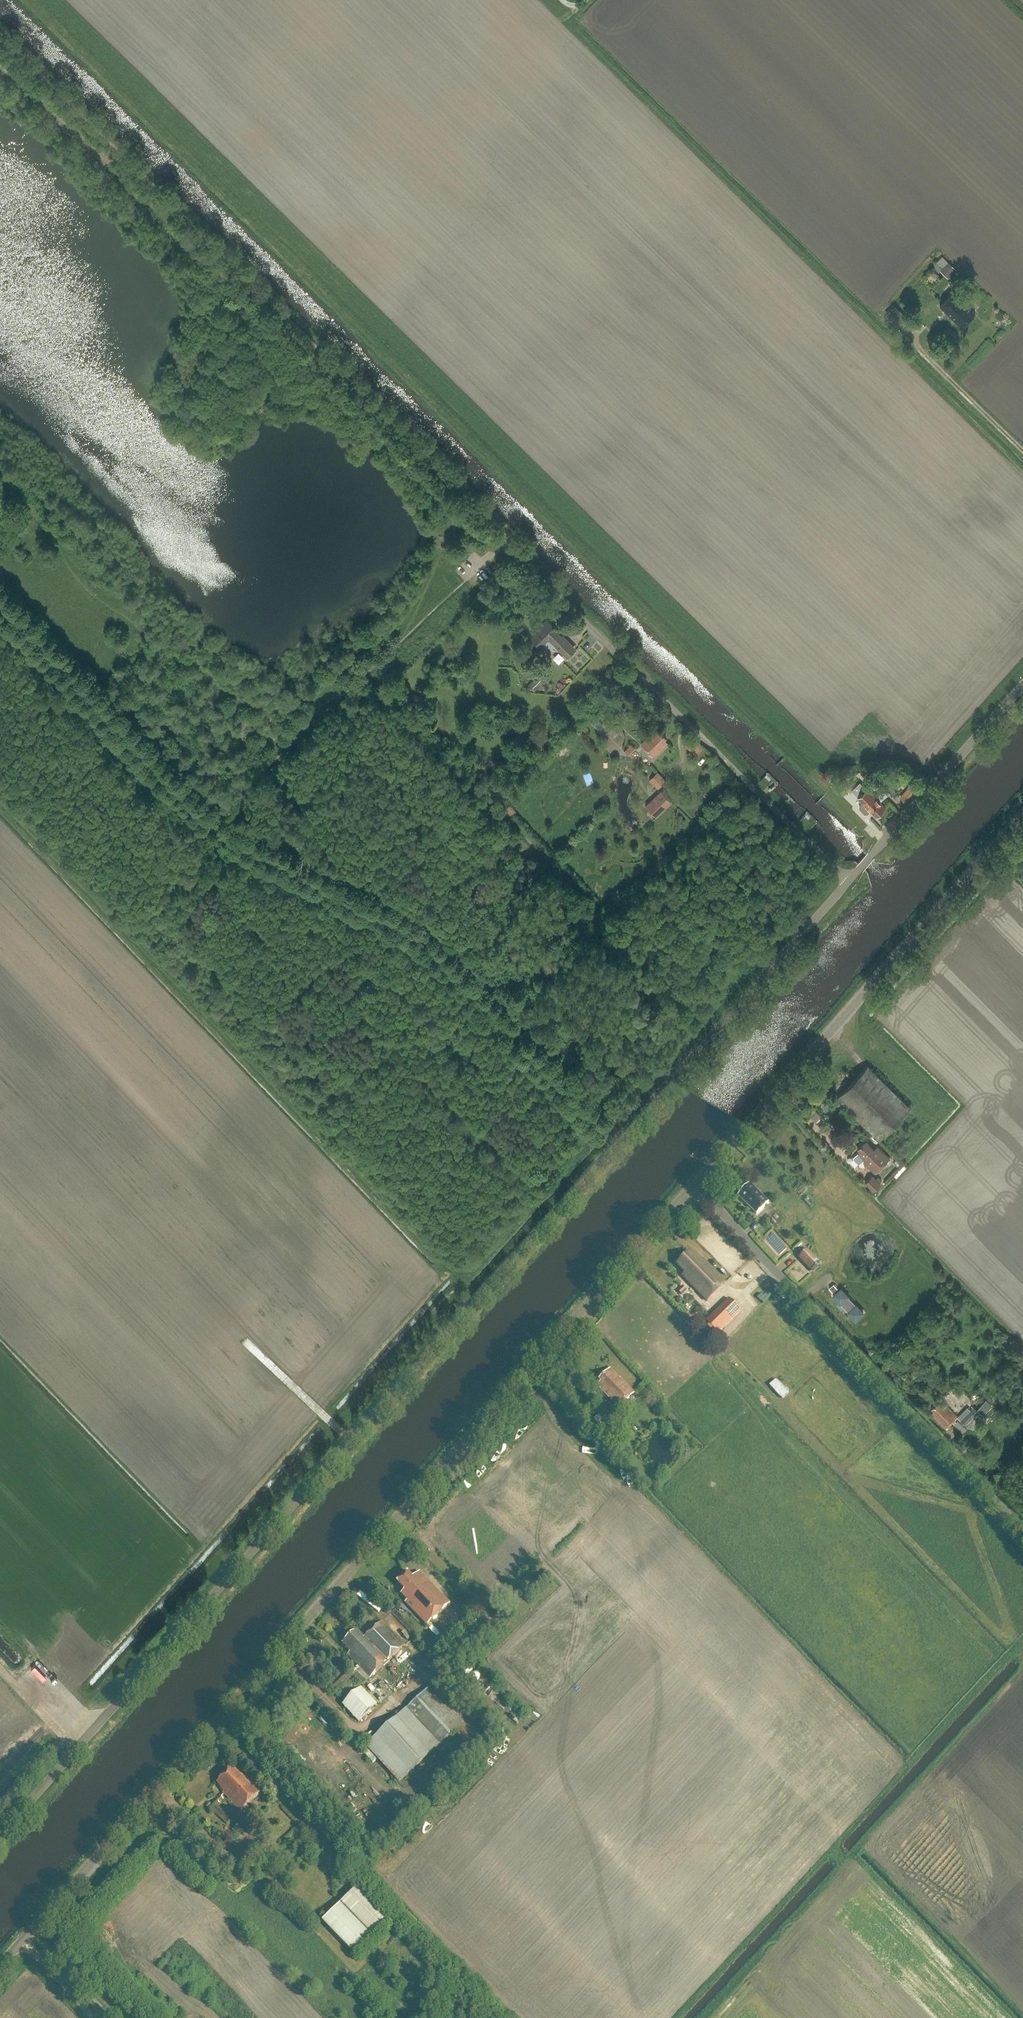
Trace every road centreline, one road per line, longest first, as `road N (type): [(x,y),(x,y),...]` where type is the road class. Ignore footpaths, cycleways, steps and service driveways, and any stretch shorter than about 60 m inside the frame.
road 1 (unclassified): [(0,1837),(850,880)]
road 2 (tertiary): [(0,1967),(695,1186)]
road 3 (tertiary): [(695,1186),(1022,816)]
road 4 (residential): [(510,544),(850,880)]
road 5 (unclassified): [(1022,1525),(695,1186)]
road 6 (unclassified): [(850,880),(1022,687)]
road 7 (track): [(0,801),(125,930)]
road 8 (track): [(0,1656),(90,1736)]

